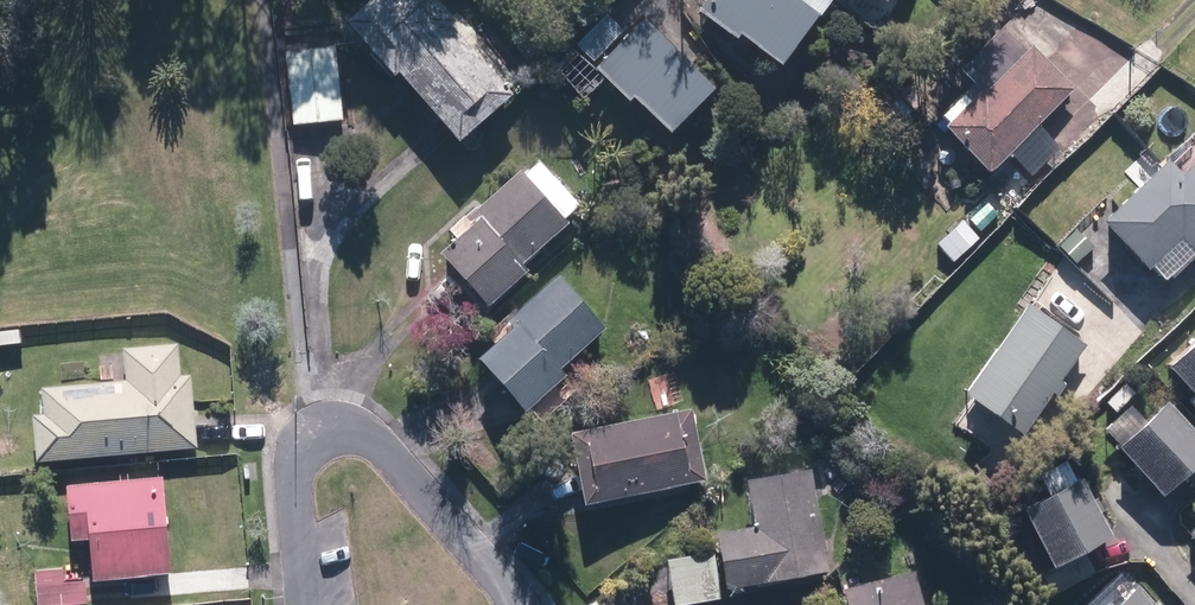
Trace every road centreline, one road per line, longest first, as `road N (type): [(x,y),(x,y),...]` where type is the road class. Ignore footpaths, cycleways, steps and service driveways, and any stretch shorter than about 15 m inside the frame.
road 1 (residential): [(318,438),(339,430),(379,447),(500,575),(515,604)]
road 2 (residential): [(306,604),(295,499),(298,462),(318,438)]

